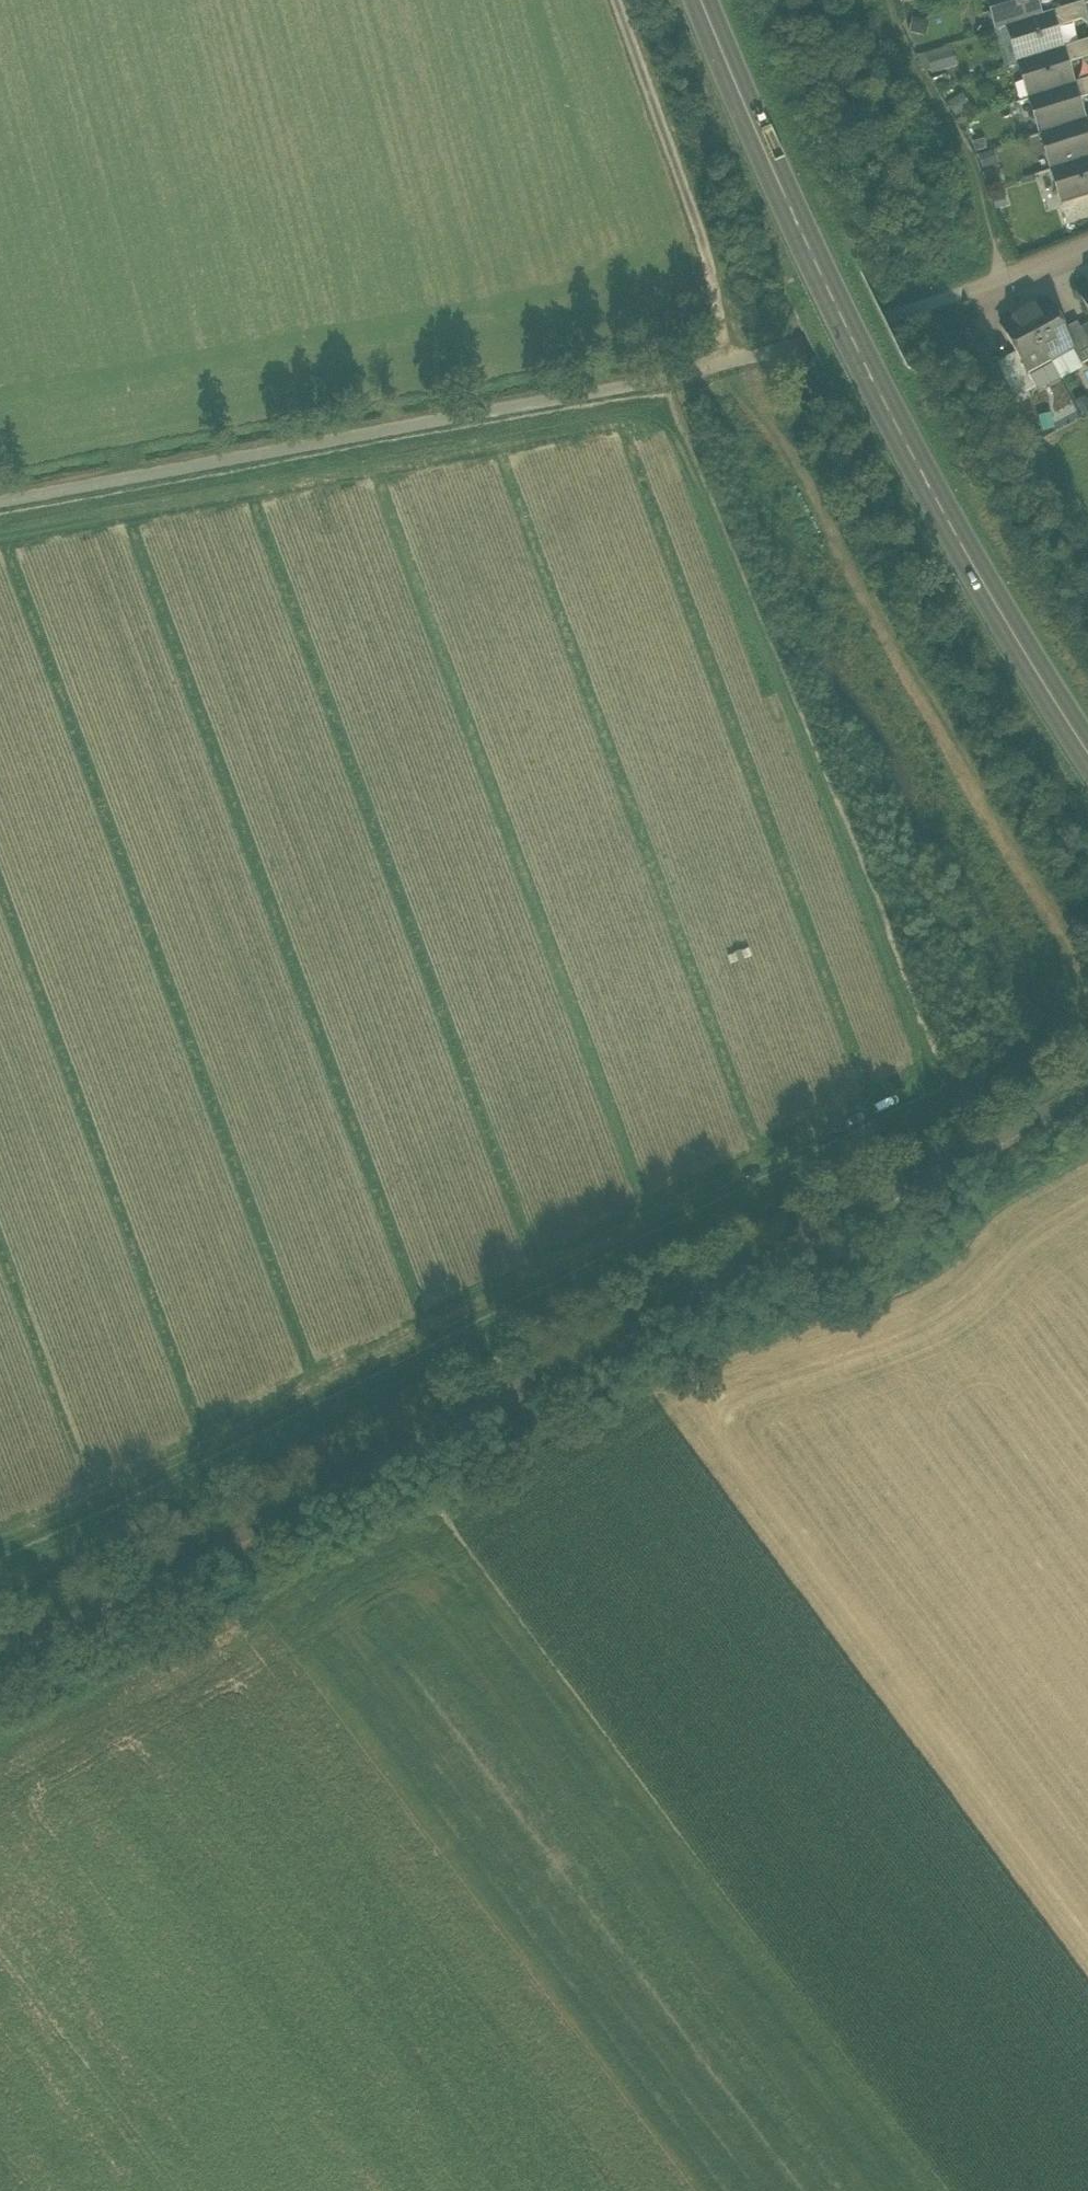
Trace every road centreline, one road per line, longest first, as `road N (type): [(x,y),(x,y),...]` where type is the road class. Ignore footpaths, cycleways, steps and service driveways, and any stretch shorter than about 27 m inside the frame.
road 1 (unclassified): [(0,500),(750,364),(1087,244)]
road 2 (secondary): [(1087,759),(892,423),(699,0)]

